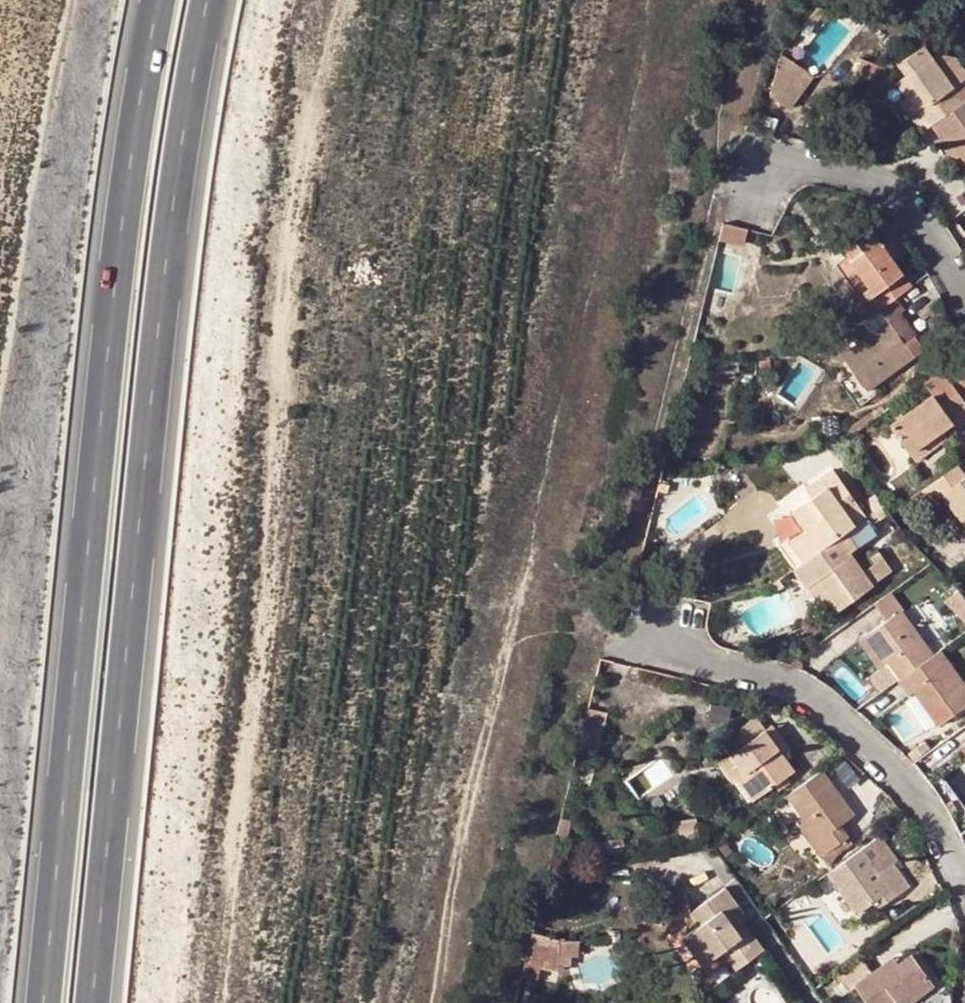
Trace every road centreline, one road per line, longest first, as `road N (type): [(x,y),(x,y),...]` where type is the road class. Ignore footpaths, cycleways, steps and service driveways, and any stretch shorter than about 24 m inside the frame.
road 1 (track): [(438,1002),(677,0)]
road 2 (trunk): [(169,0),(109,368),(53,1002)]
road 3 (trunk): [(111,1002),(175,346),(224,0)]
road 4 (residential): [(964,865),(945,829),(884,762),(789,702),(683,664)]
road 5 (residential): [(964,276),(924,213),(871,187),(804,165),(774,211)]

